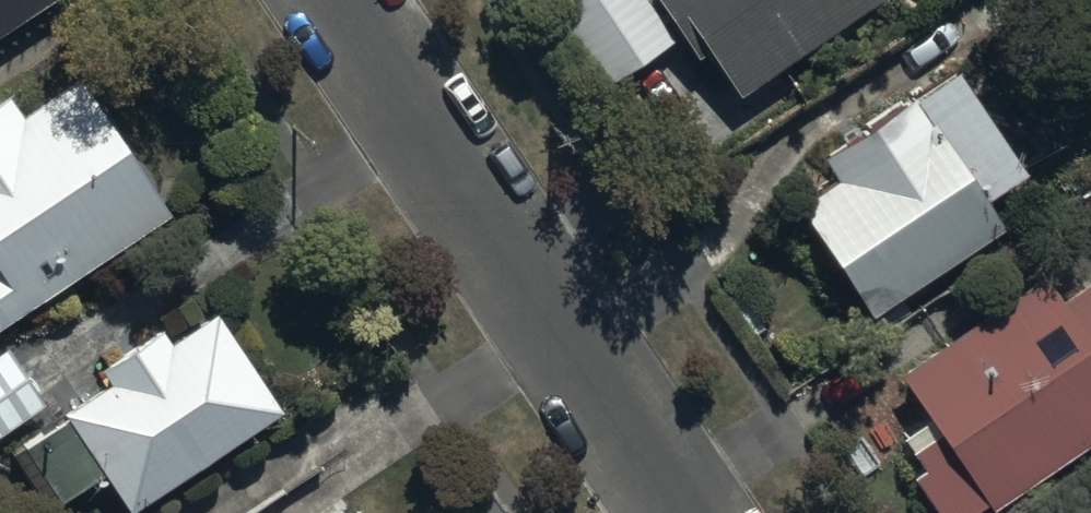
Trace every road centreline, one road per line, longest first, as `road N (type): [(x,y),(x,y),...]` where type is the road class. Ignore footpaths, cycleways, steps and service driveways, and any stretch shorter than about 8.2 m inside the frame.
road 1 (residential): [(348,0),(689,512)]

